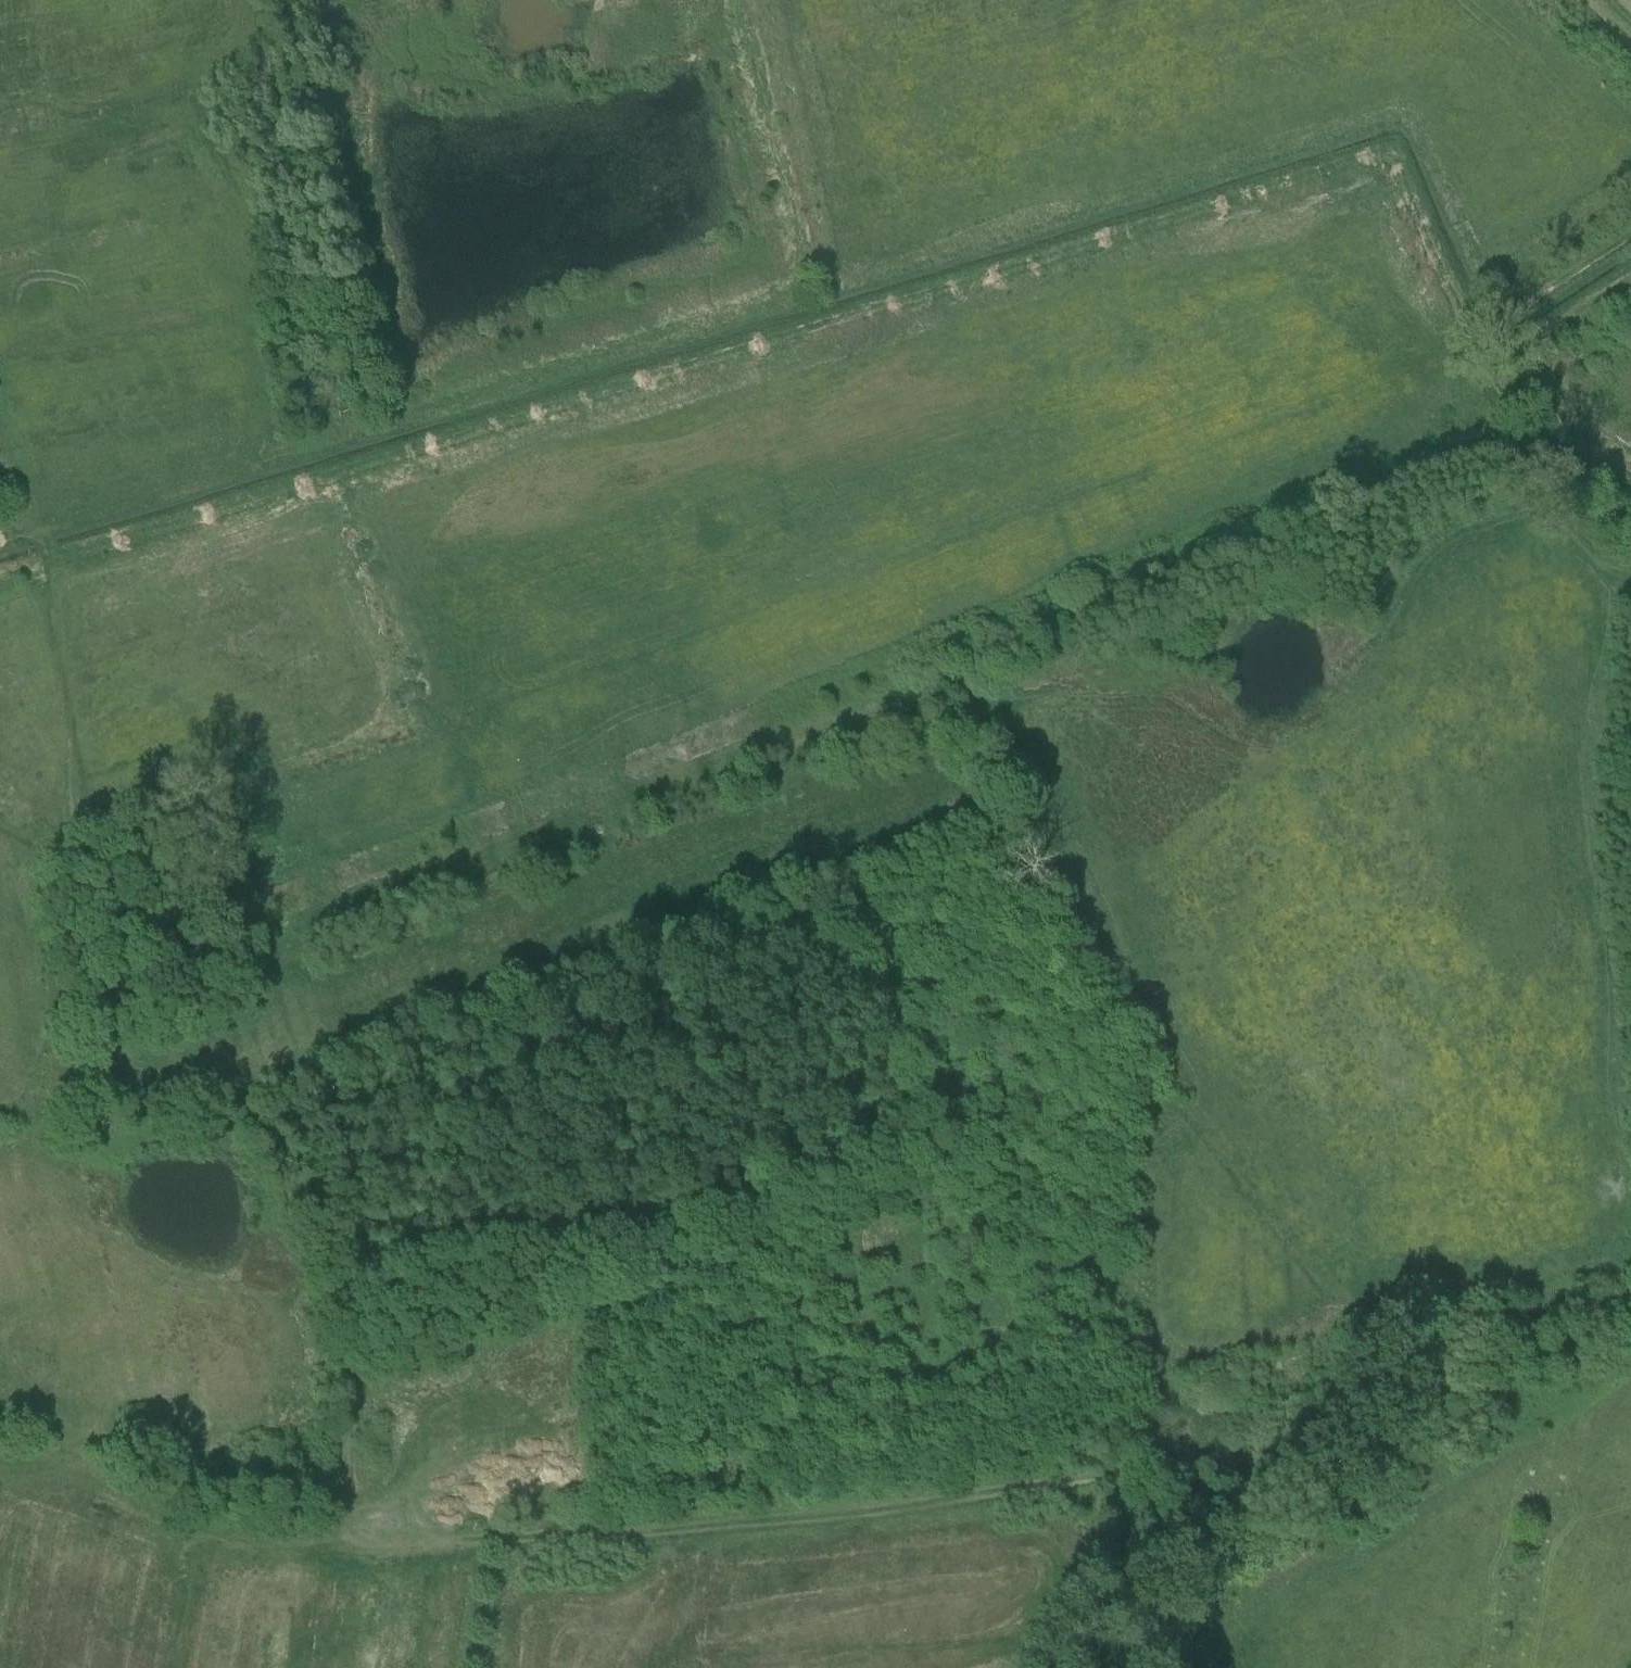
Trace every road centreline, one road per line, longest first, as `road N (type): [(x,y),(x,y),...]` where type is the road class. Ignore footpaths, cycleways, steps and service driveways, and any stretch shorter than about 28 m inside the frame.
road 1 (track): [(1119,1474),(373,1549),(341,1533),(332,1508),(311,1492),(0,1426)]
road 2 (track): [(1630,1306),(1376,1346),(1349,1423),(1333,1443),(1119,1474)]
road 3 (track): [(1119,1474),(1132,1604),(1124,1641),(1083,1667)]

